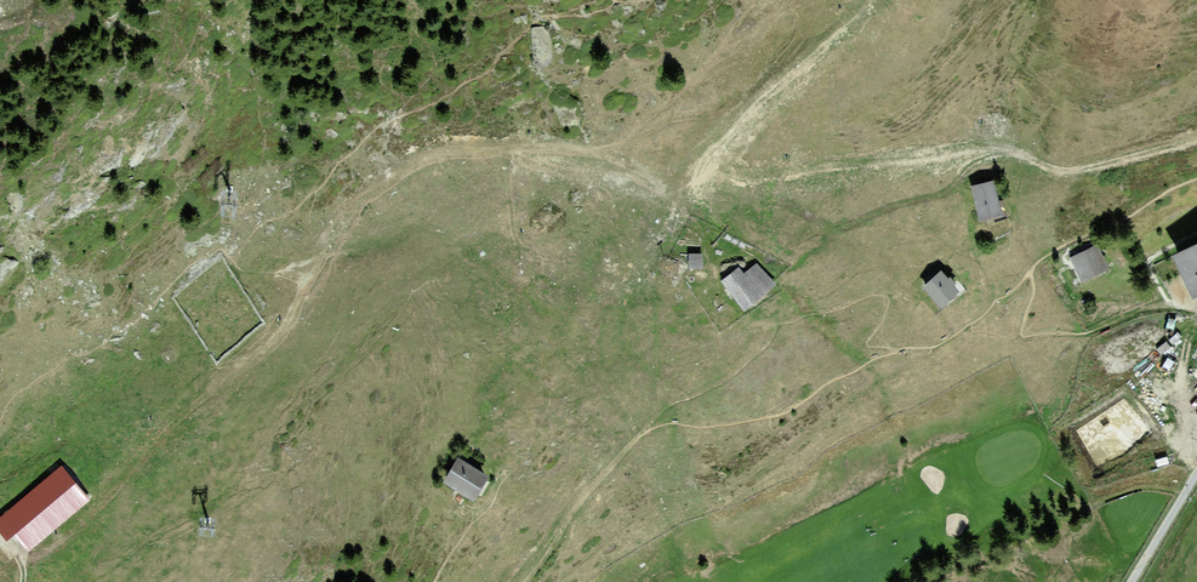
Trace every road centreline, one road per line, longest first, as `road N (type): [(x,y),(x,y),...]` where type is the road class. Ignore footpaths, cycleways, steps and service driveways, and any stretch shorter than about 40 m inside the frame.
road 1 (track): [(708,230),(634,161),(602,151),(552,146),(412,164),(364,199),(269,343),(153,446),(55,549),(22,561)]
road 2 (track): [(1196,138),(1074,170),(1027,156),(982,157),(934,196),(849,226),(827,227),(777,197),(667,189),(872,0)]
road 3 (track): [(602,151),(713,64),(752,0)]
road 4 (track): [(642,433),(524,581)]
road 5 (residential): [(1131,581),(1196,473)]

